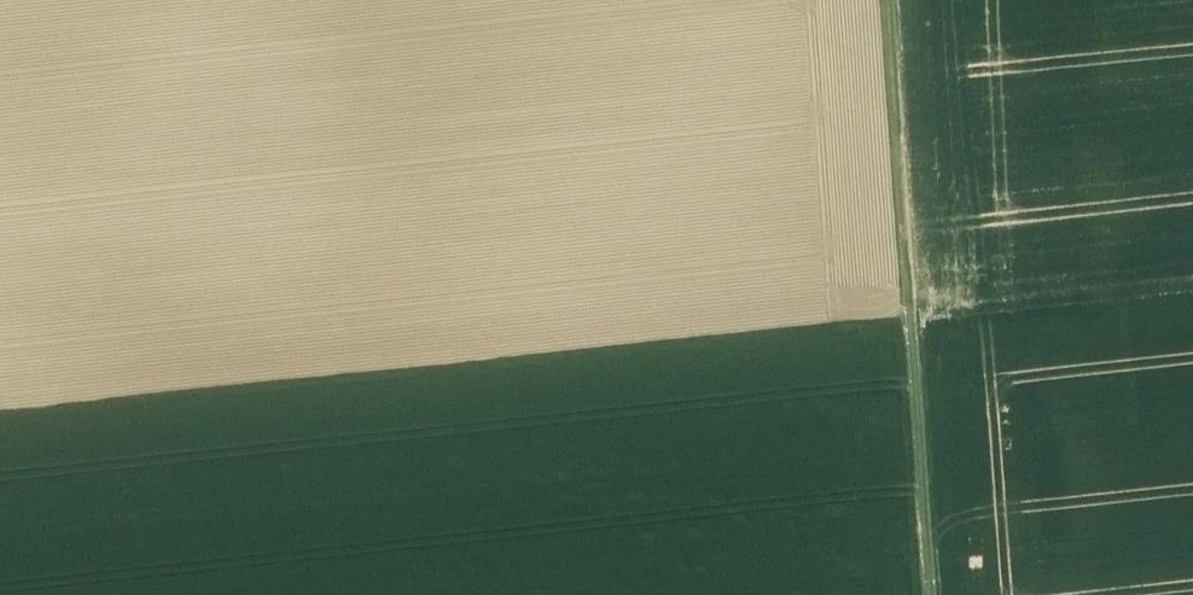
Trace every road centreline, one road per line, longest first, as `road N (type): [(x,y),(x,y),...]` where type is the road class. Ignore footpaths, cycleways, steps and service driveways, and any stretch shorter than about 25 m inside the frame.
road 1 (track): [(926,594),(886,0)]

